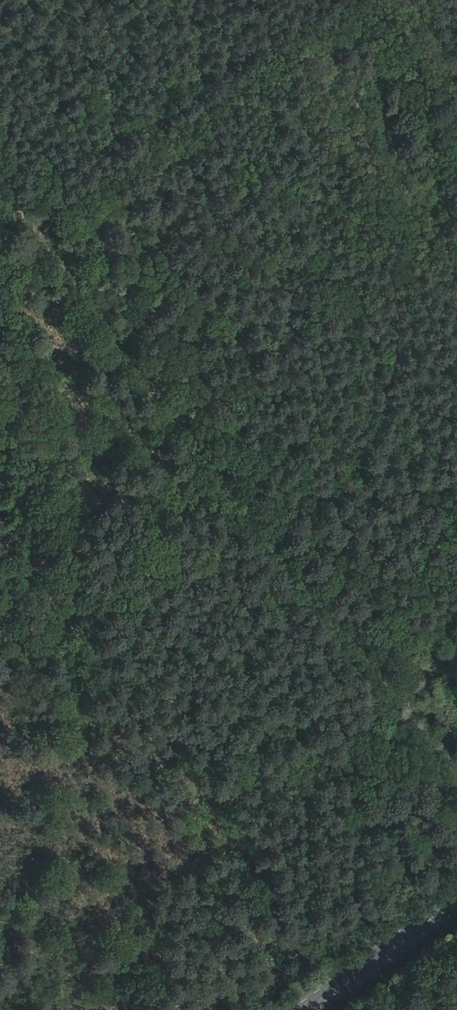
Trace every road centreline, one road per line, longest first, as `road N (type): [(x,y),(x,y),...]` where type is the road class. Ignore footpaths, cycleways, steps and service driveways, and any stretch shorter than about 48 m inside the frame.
road 1 (primary): [(456,901),(305,1009)]

